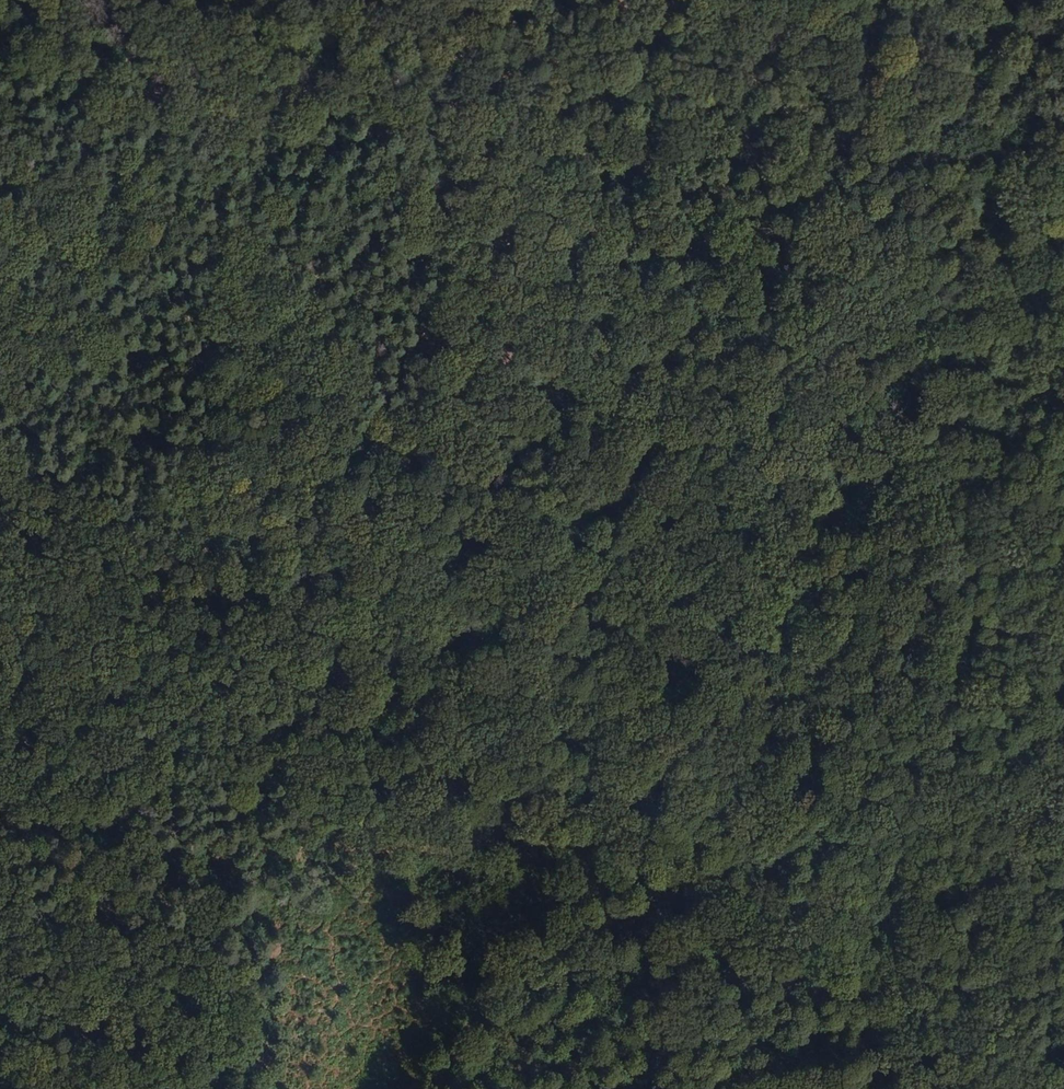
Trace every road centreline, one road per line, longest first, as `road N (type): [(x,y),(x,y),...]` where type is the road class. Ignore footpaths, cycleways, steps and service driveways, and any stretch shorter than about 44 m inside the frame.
road 1 (track): [(0,456),(604,843),(1007,1088)]
road 2 (track): [(1063,178),(604,843)]
road 3 (track): [(397,705),(418,0)]
road 4 (track): [(0,873),(604,843)]

